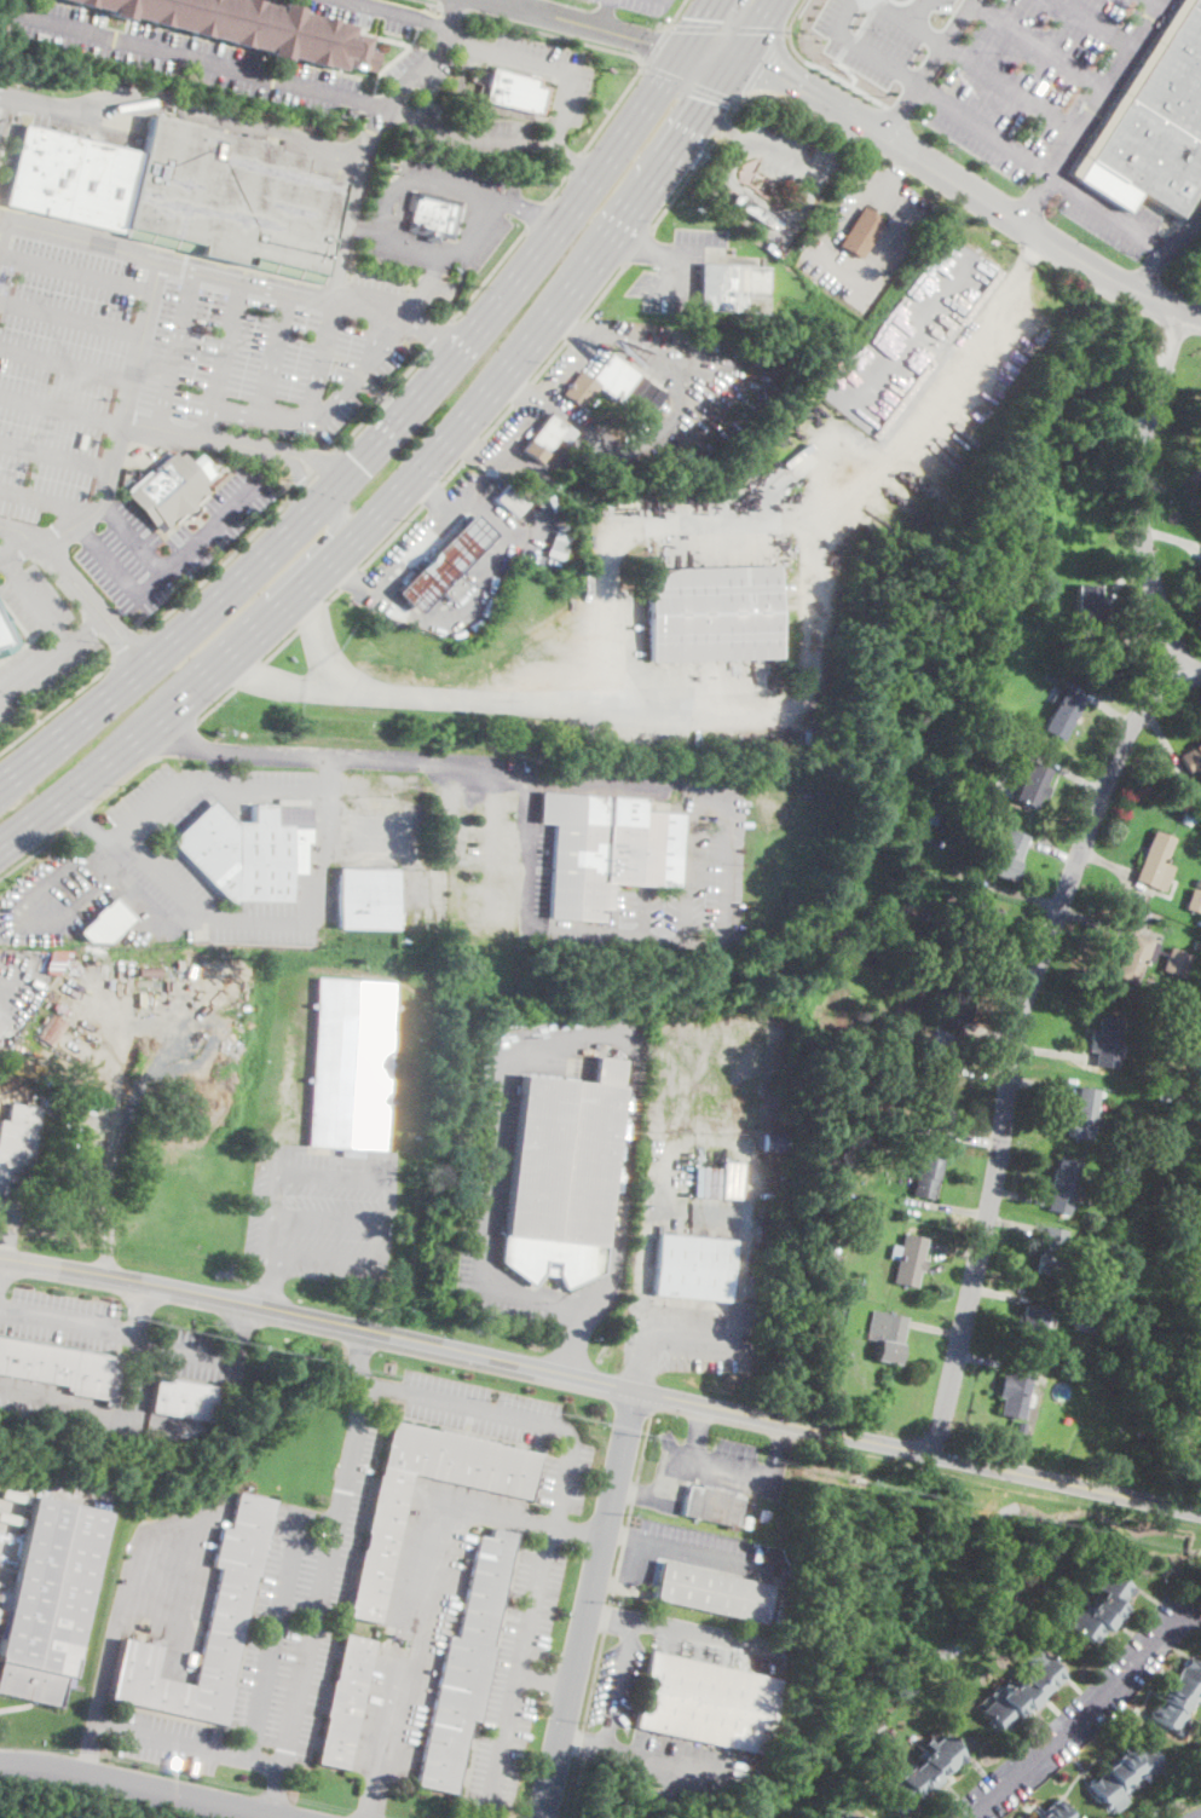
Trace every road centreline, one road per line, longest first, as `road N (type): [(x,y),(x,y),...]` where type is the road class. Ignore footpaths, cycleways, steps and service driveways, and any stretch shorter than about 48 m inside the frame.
road 1 (primary): [(0,843),(277,612),(433,455),(616,230),(772,0)]
road 2 (residential): [(936,1455),(1024,1000),(1127,731),(1148,700),(1200,675)]
road 3 (tertiary): [(0,1257),(178,1288),(639,1391)]
road 4 (primary): [(705,0),(550,224),(341,479)]
road 5 (tertiary): [(674,48),(769,70),(1118,282),(1200,315)]
road 6 (tertiary): [(639,1391),(1200,1512)]
road 7 (residential): [(639,1391),(540,1817)]
road 8 (primary): [(290,530),(146,665),(0,786)]
road 9 (residential): [(1190,677),(1145,549),(1141,480),(1183,311)]
road 10 (residential): [(1200,1615),(1168,1624),(1109,1696),(966,1817)]
road 11 (primary): [(158,715),(330,532),(345,498),(341,479)]
road 12 (residential): [(279,1817),(108,1779),(0,1768)]
road 13 (tertiary): [(491,0),(674,48)]

